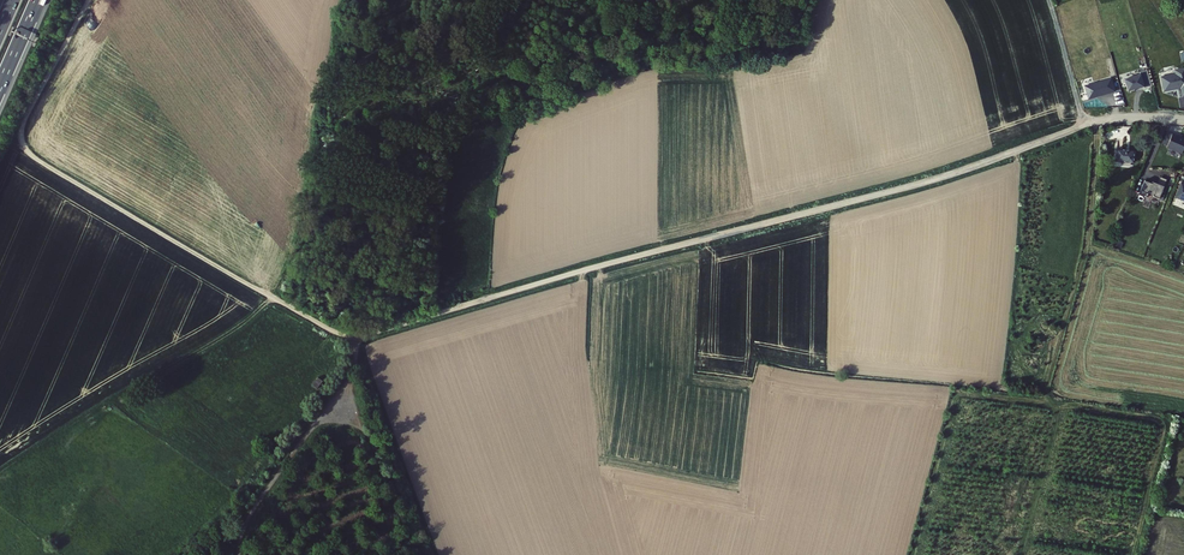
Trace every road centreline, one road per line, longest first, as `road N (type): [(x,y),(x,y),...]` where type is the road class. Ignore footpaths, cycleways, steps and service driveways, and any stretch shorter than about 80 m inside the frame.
road 1 (unclassified): [(1091,123),(923,183),(357,338)]

